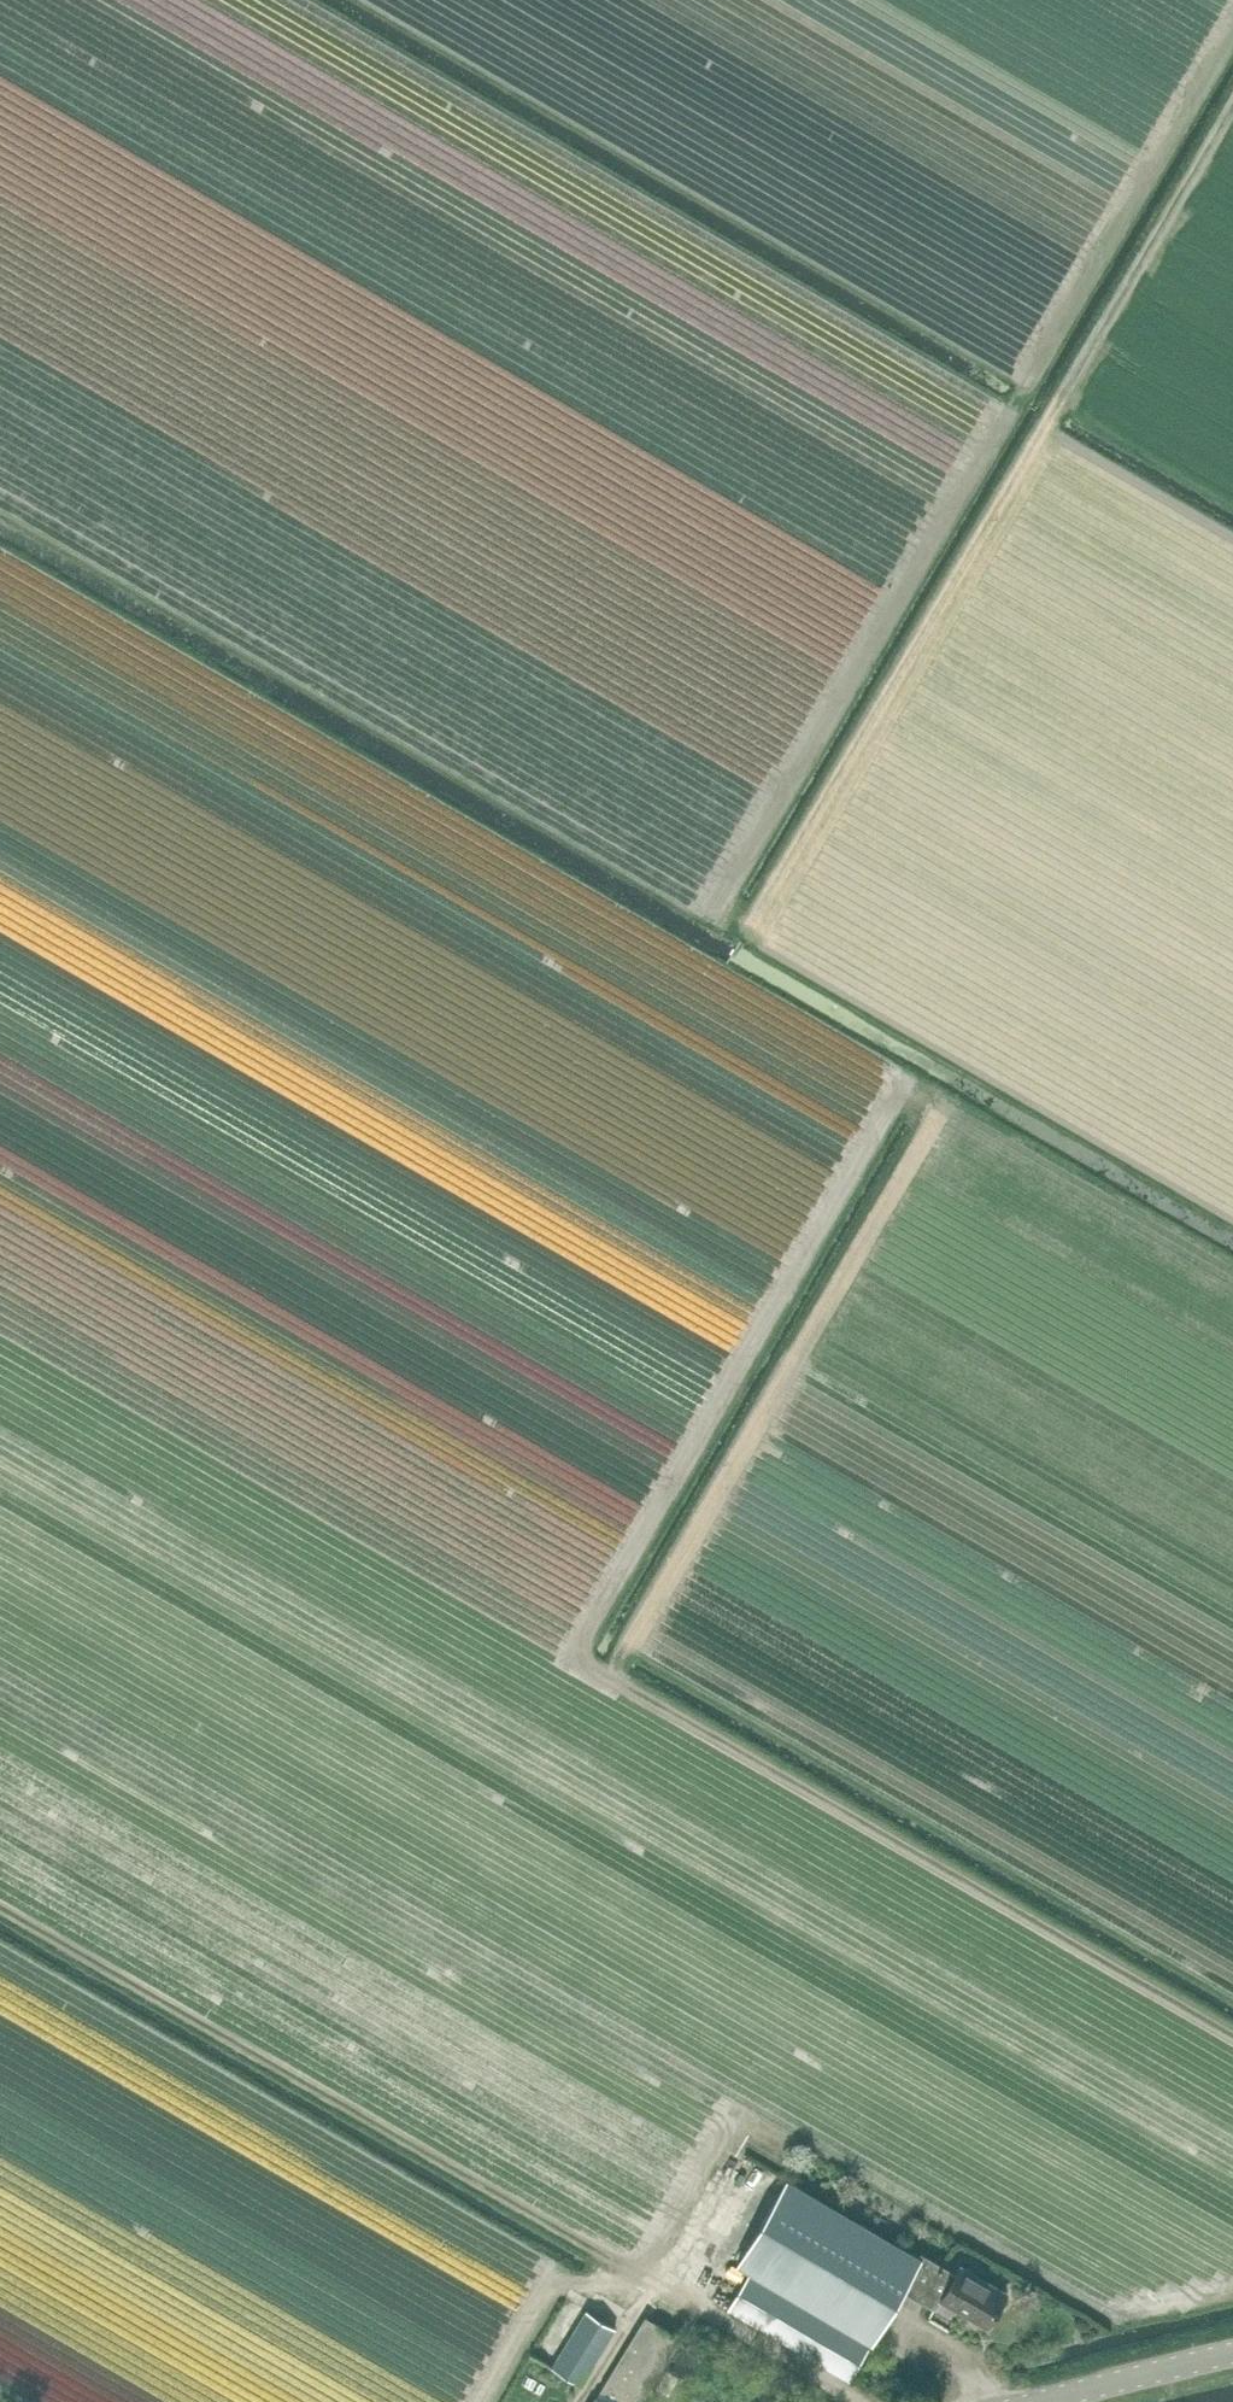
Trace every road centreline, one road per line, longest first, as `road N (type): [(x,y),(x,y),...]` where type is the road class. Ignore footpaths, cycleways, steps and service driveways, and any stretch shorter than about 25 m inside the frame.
road 1 (unclassified): [(1041,2401),(1232,2352)]

